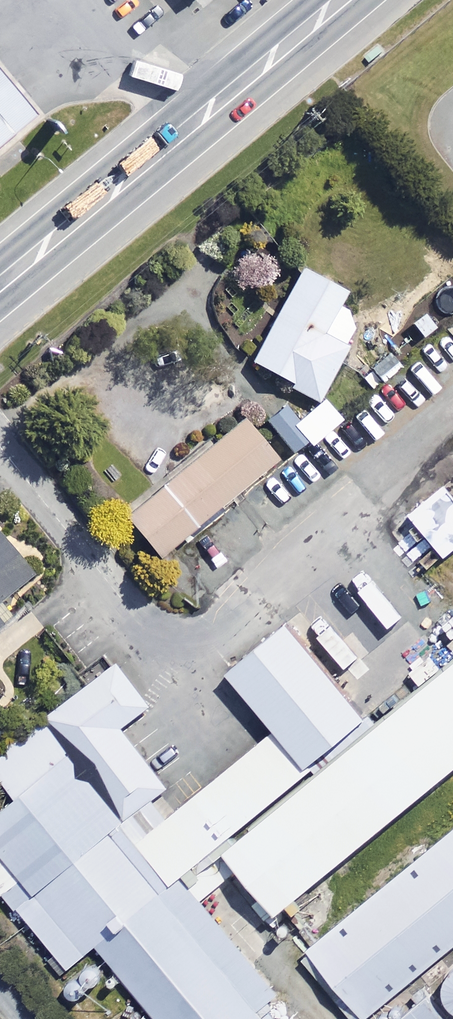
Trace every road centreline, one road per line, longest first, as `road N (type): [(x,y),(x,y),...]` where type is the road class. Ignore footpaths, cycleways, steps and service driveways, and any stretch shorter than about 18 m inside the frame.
road 1 (primary): [(341,0),(0,284)]

